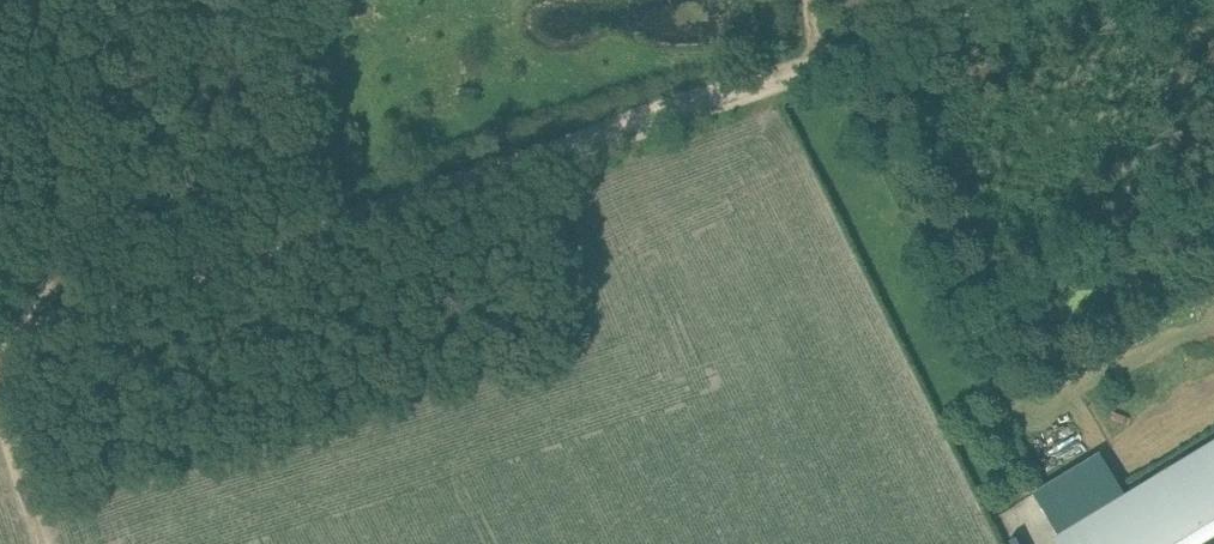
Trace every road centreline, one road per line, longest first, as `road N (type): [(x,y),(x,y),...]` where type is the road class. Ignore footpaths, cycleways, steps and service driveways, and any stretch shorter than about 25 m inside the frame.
road 1 (track): [(4,340),(795,70)]
road 2 (track): [(43,327),(58,0)]
road 3 (track): [(46,543),(6,424),(4,340)]
road 4 (unclassified): [(795,70),(983,0)]

